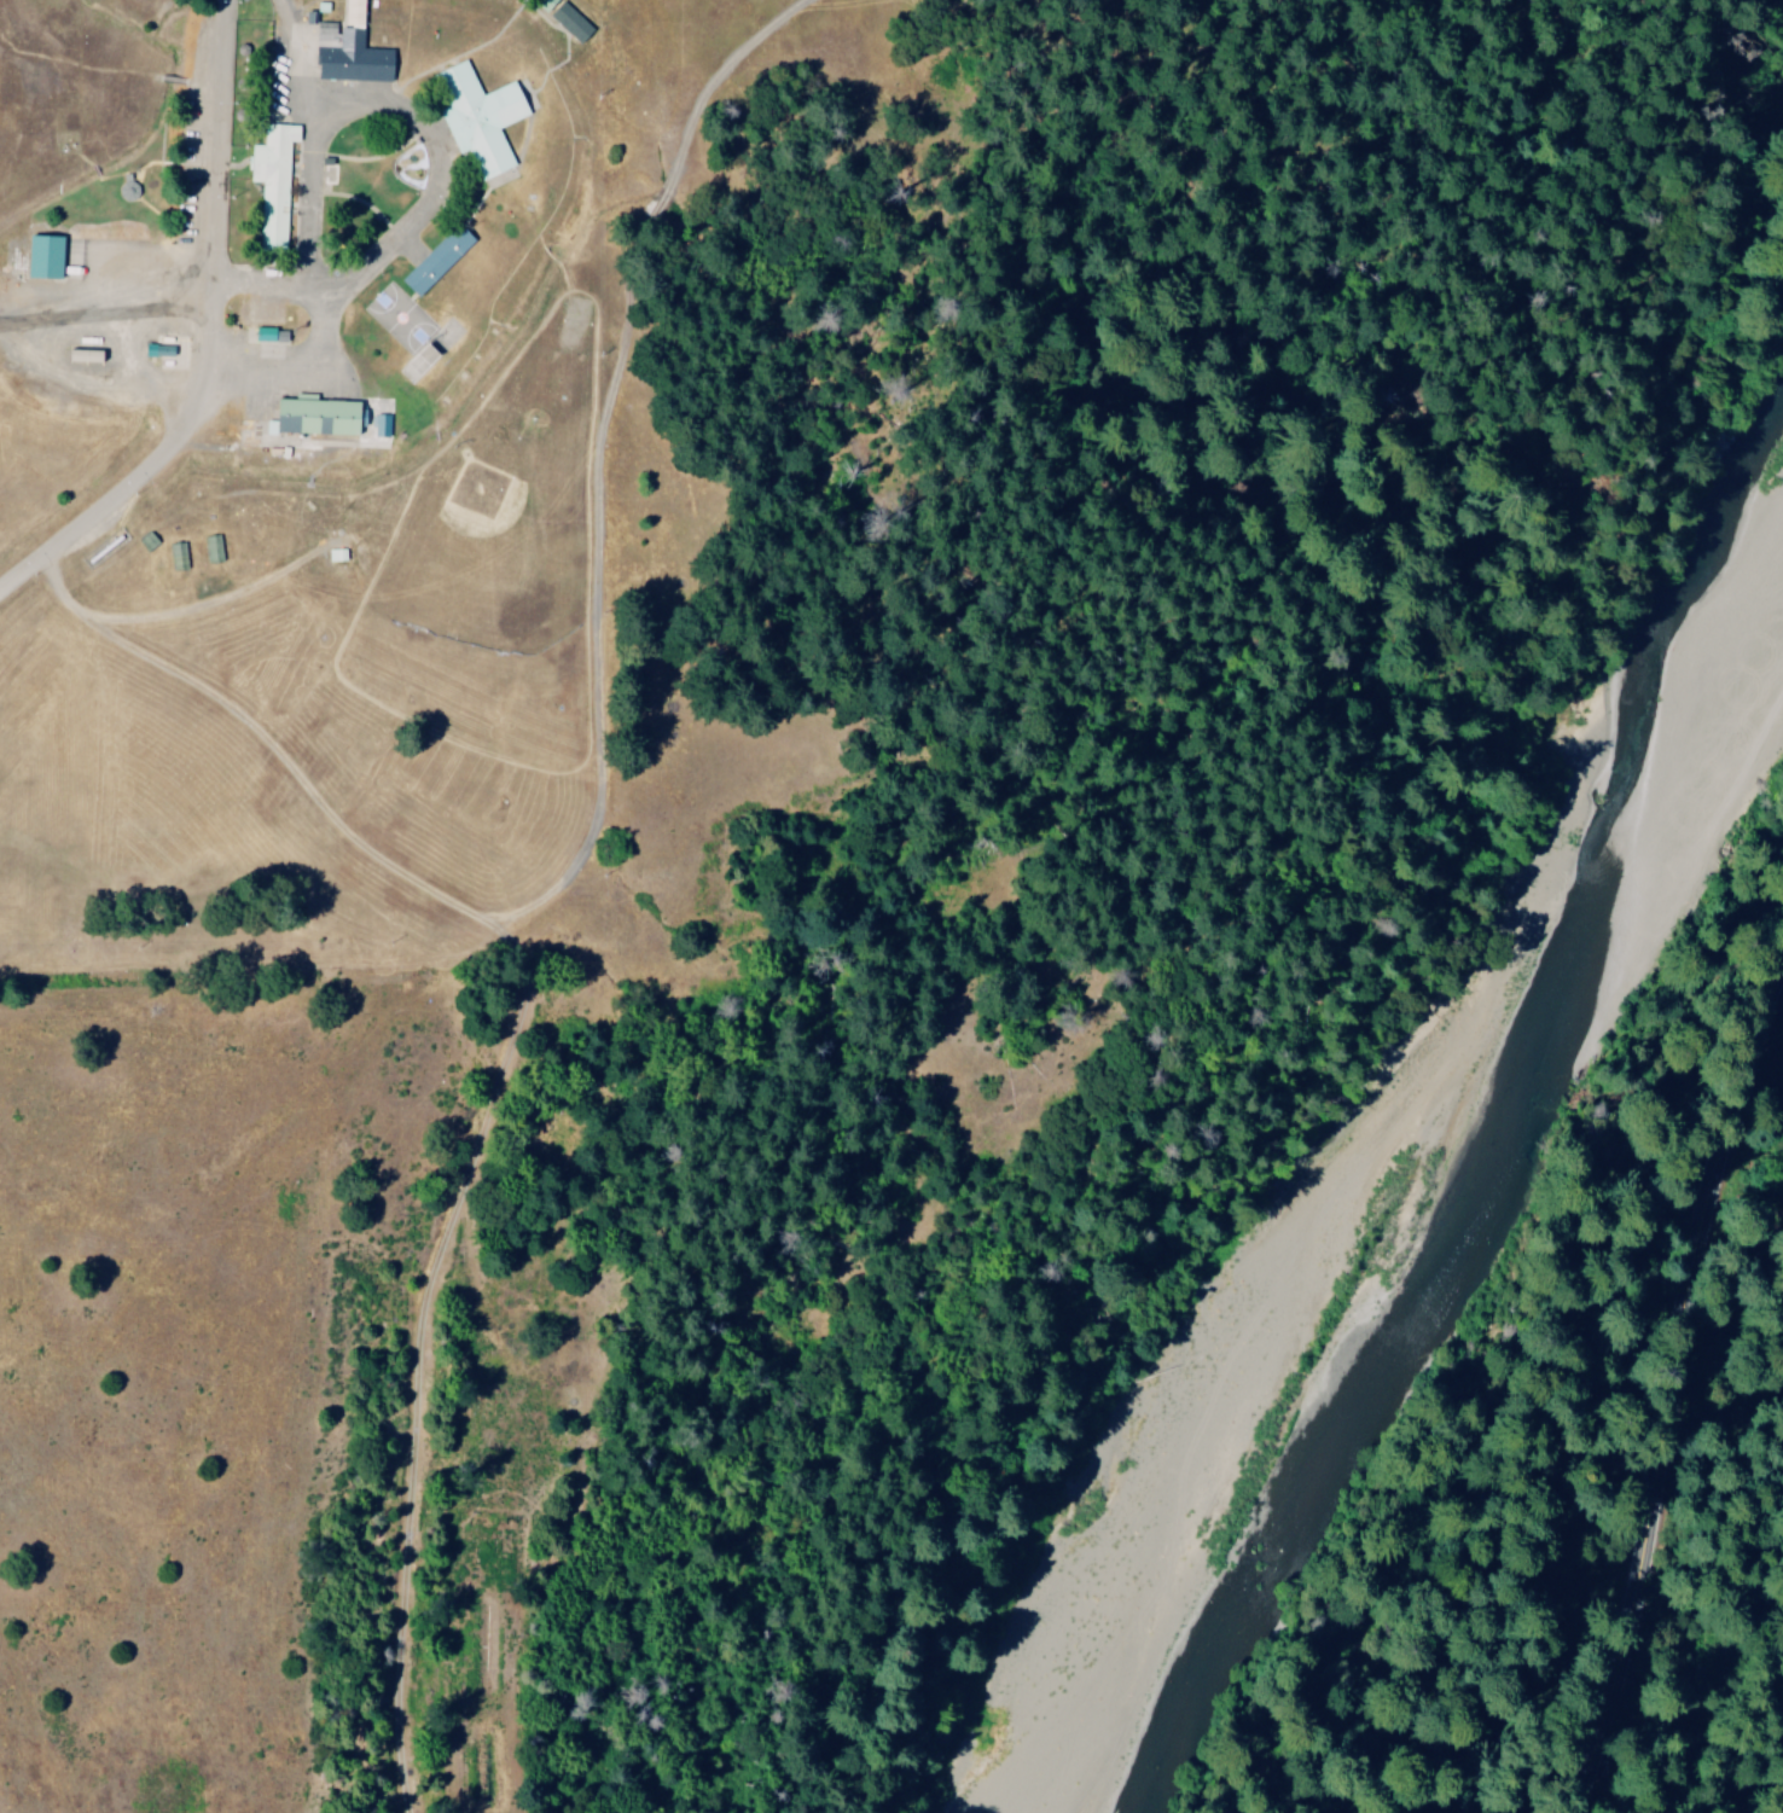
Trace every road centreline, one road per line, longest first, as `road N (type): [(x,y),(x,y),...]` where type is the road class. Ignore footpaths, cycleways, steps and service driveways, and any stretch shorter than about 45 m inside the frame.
road 1 (secondary): [(1565,1812),(1602,1730),(1625,1648),(1683,1353),(1782,1030)]
road 2 (residential): [(343,291),(233,294),(221,313),(197,470),(187,488),(80,576),(0,593)]
road 3 (residential): [(324,268),(343,291),(393,271),(428,231),(446,153),(440,134),(411,107),(365,104),(338,121),(323,149),(309,208),(324,268)]
road 4 (residential): [(233,294),(219,246),(229,0)]

